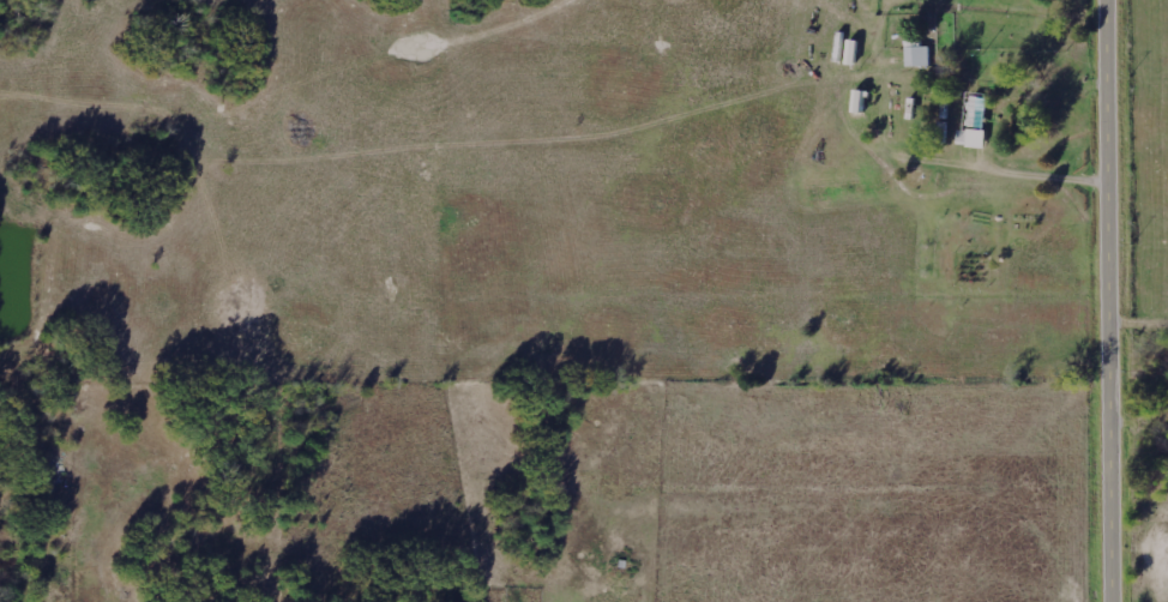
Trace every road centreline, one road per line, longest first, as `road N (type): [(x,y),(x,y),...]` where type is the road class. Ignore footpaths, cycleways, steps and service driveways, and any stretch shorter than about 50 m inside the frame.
road 1 (secondary): [(1115,601),(1113,0)]

